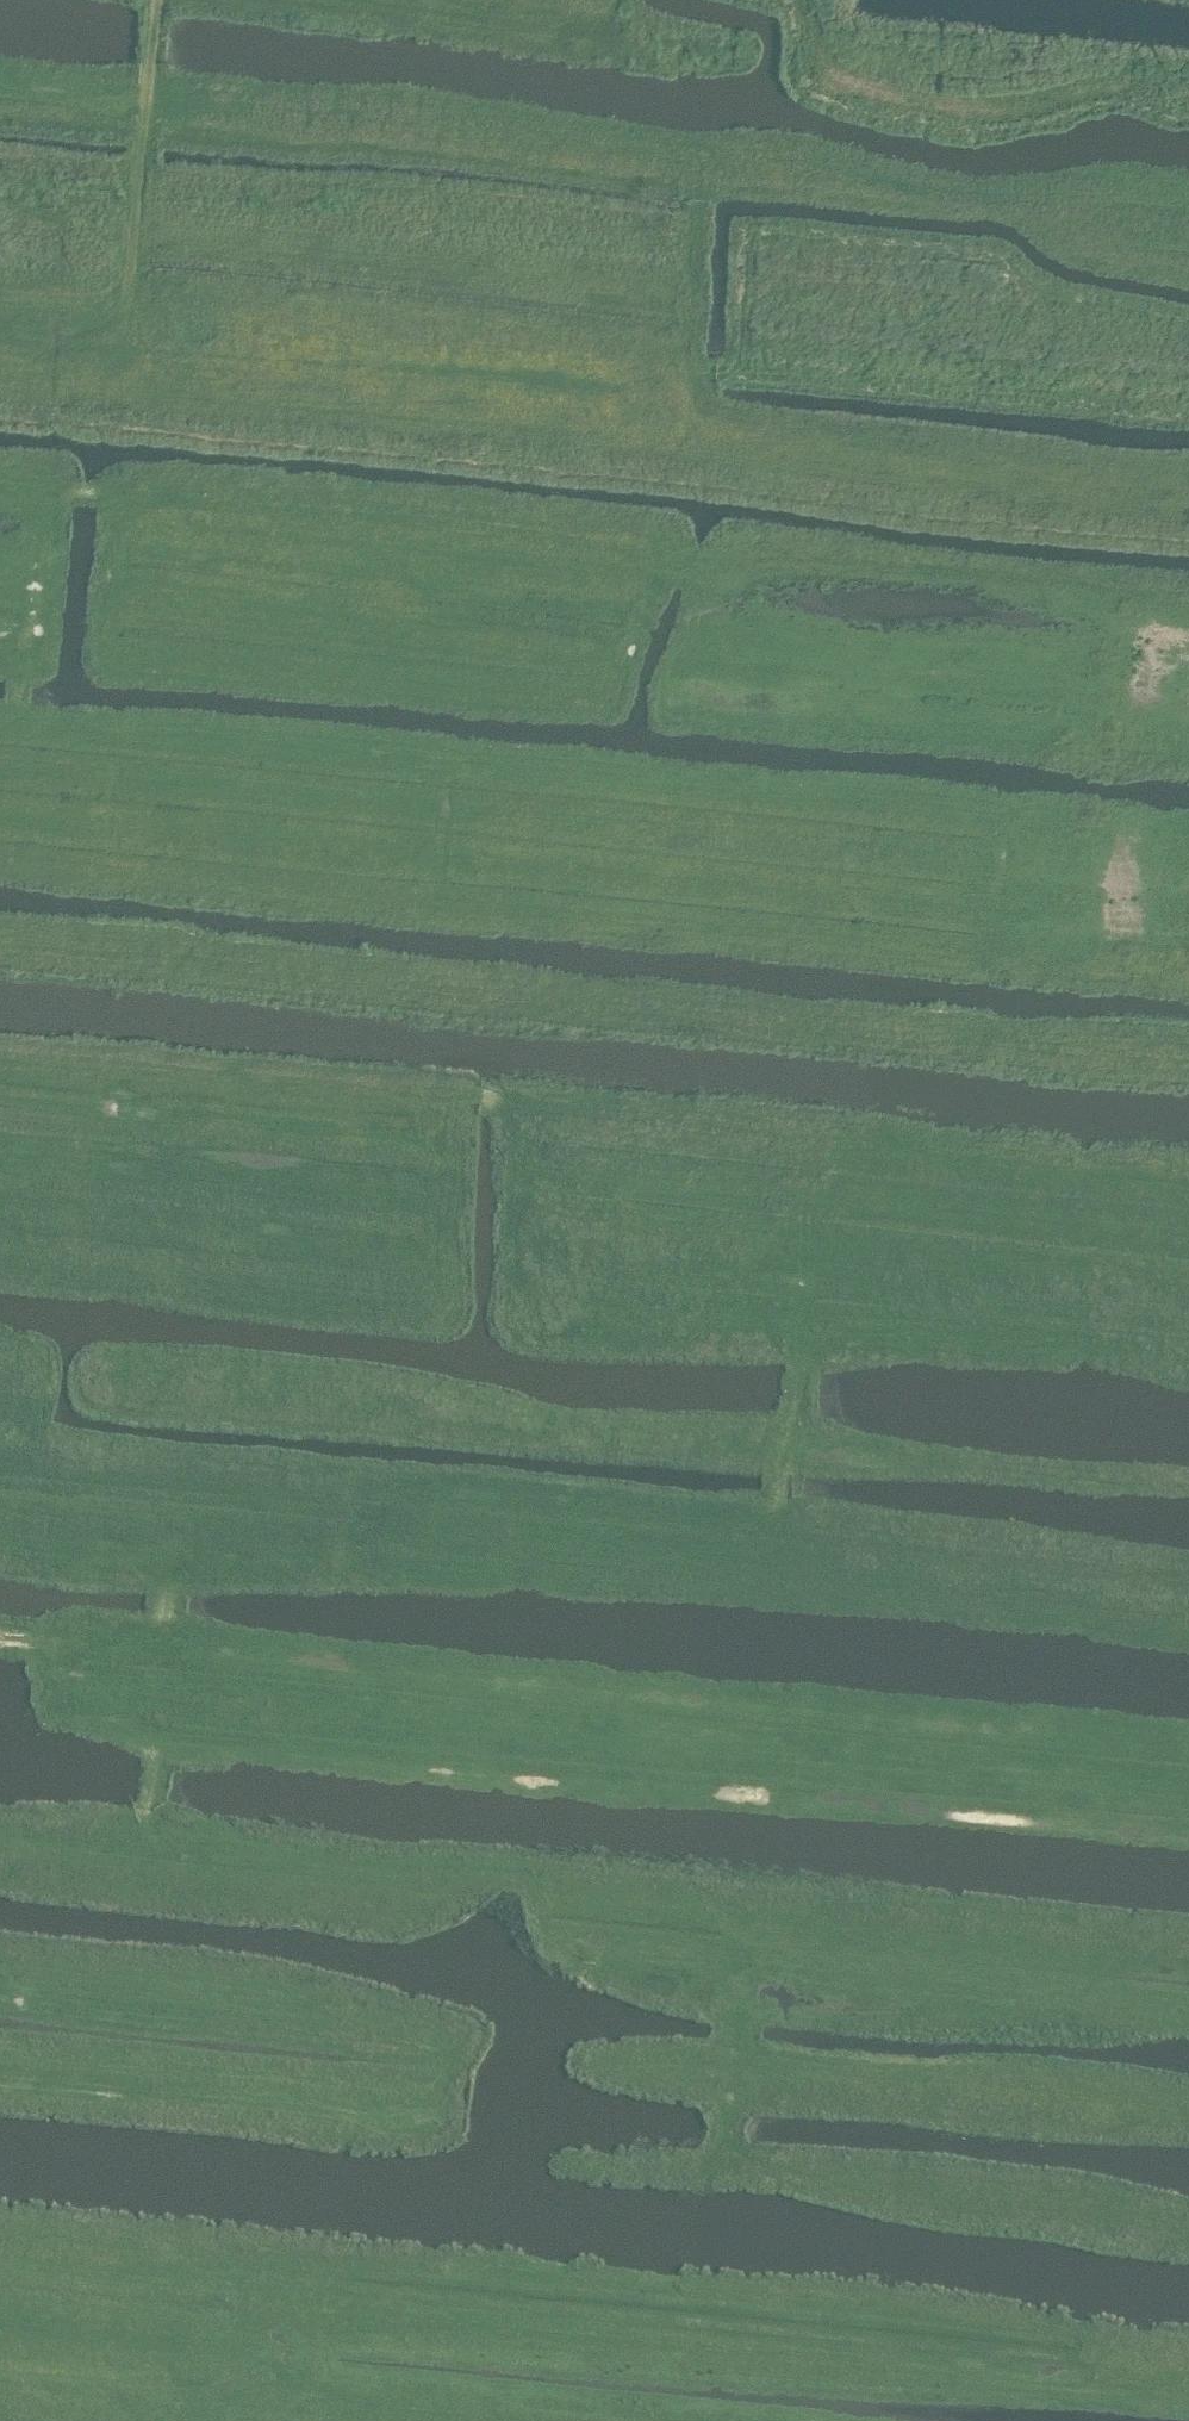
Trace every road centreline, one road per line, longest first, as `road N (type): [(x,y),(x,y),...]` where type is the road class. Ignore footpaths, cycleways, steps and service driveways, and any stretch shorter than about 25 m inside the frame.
road 1 (track): [(156,0),(124,284)]
road 2 (track): [(0,294),(124,284)]

